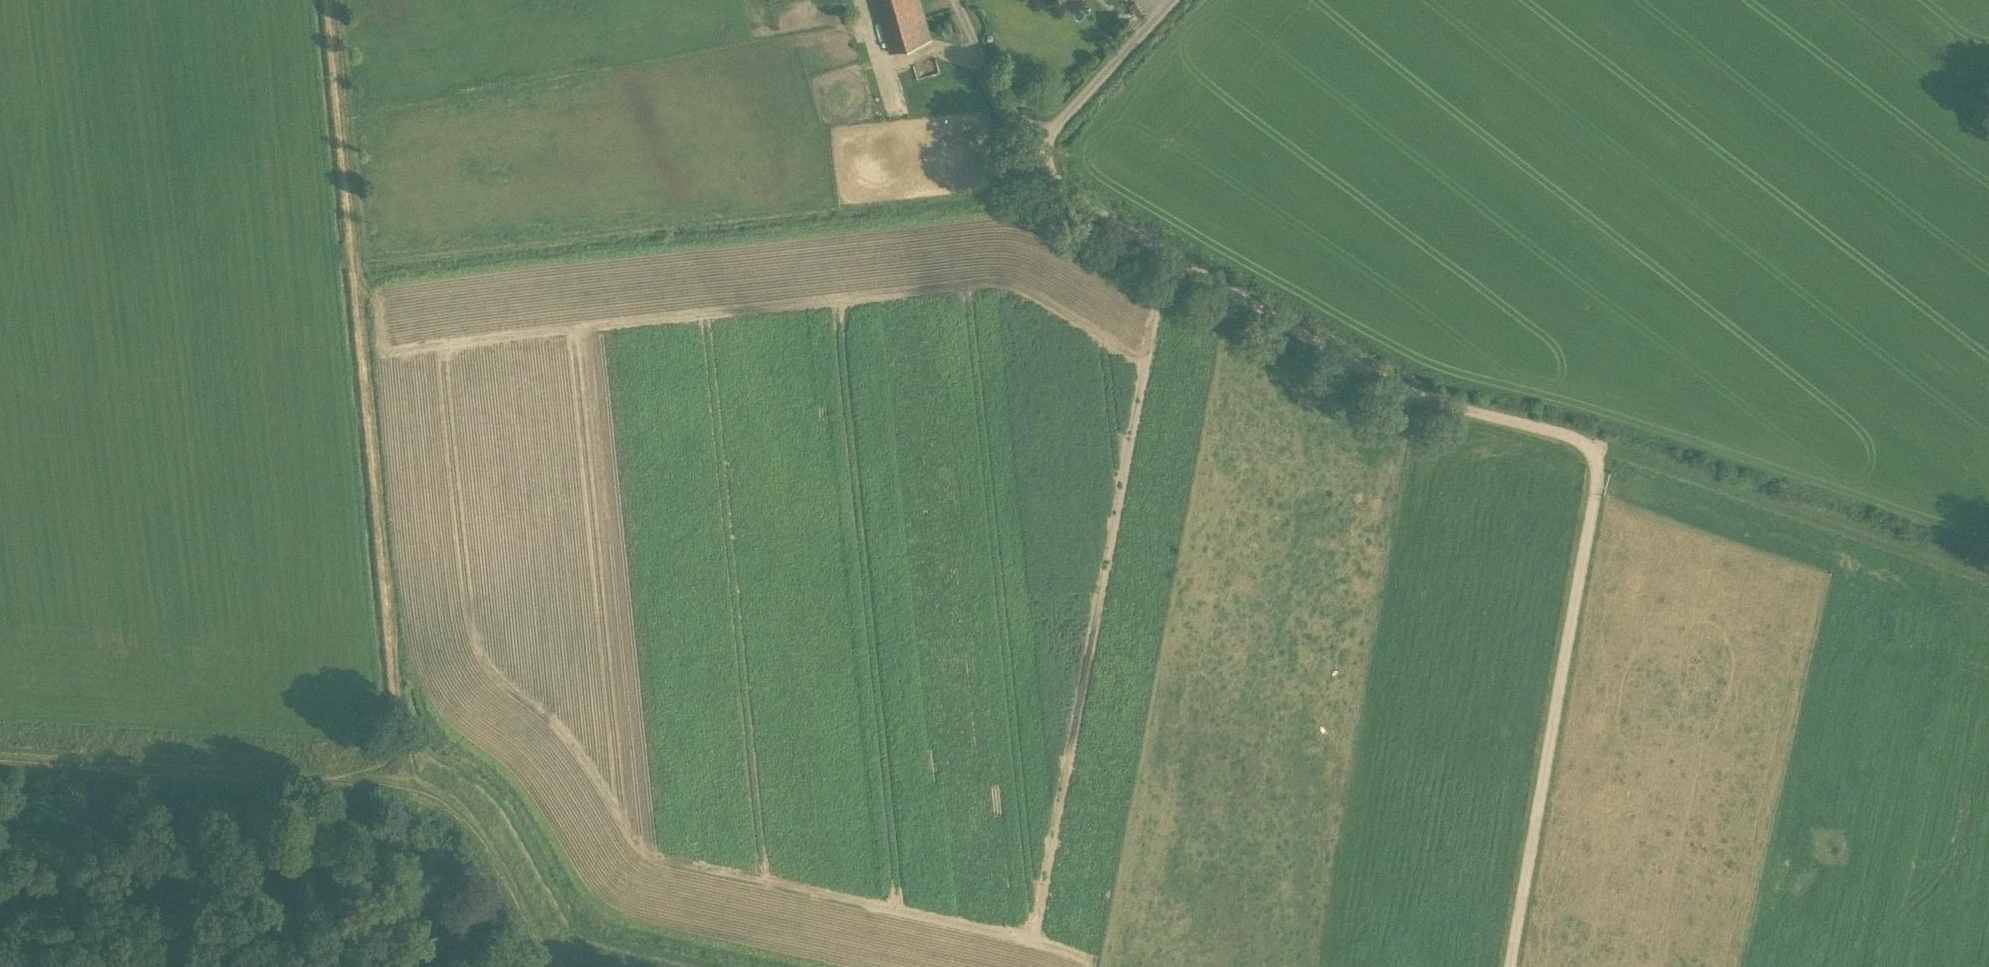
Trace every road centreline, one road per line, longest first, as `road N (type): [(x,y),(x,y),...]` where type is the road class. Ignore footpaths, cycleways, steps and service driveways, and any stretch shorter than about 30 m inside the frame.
road 1 (track): [(1037,150),(999,97),(958,0)]

